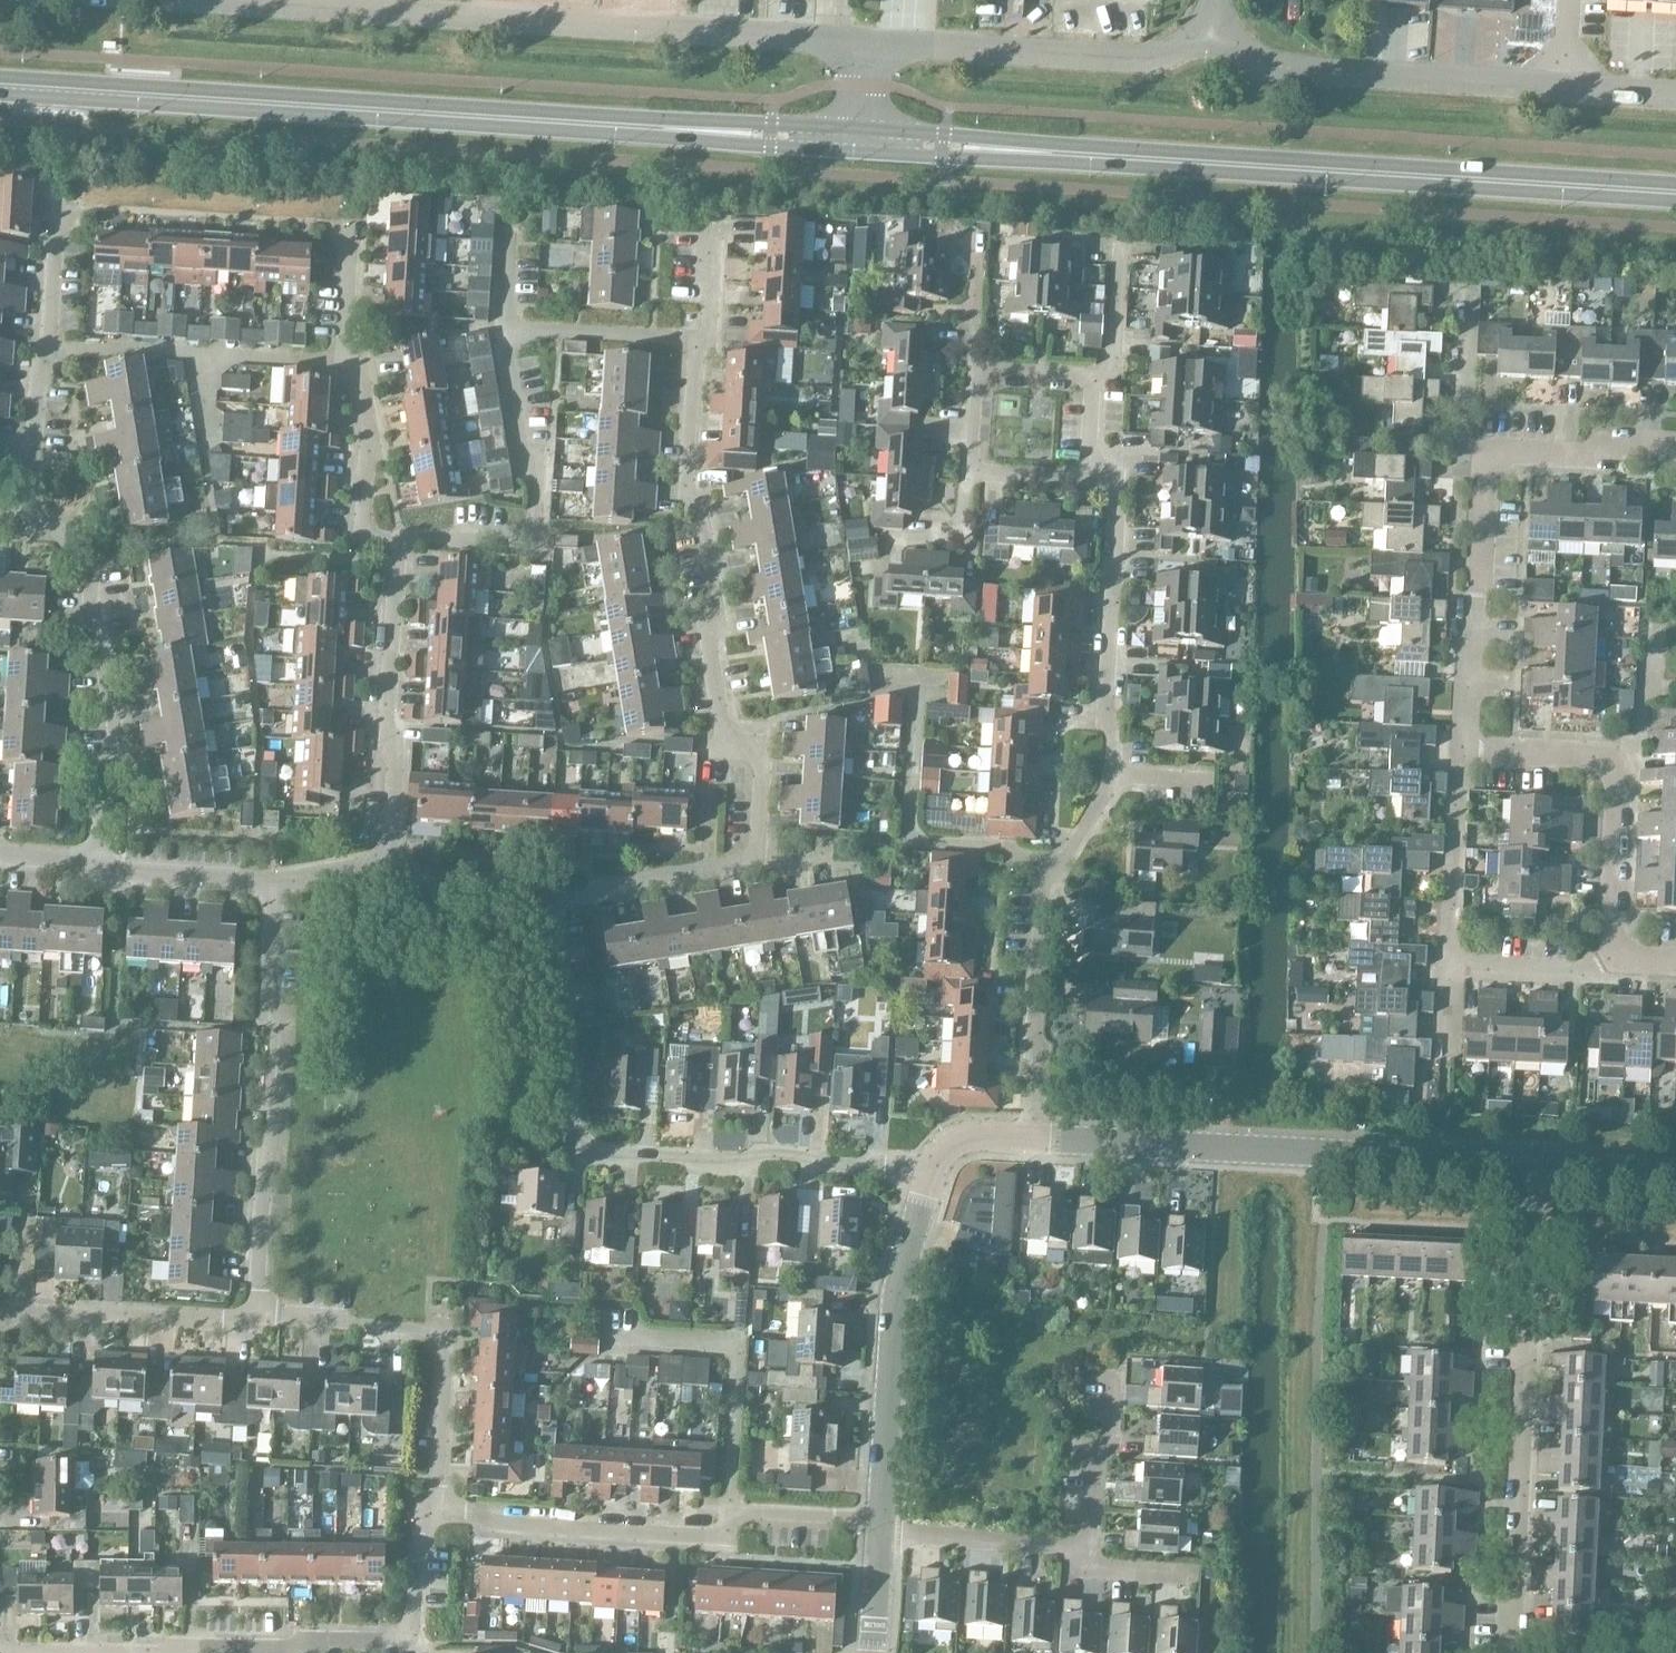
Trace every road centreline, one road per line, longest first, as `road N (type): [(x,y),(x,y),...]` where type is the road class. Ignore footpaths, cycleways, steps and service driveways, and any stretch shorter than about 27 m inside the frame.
road 1 (tertiary): [(860,141),(0,86)]
road 2 (residential): [(544,907),(592,896),(611,882),(758,856),(762,765),(730,740),(722,721),(710,645),(718,610),(688,477),(696,363),(711,322),(716,242)]
road 3 (tertiary): [(1675,196),(860,141)]
road 4 (residential): [(388,864),(398,544),(408,535),(520,541),(534,525),(536,479),(524,462),(504,345),(509,236)]
road 5 (residential): [(1038,1139),(1043,875),(1067,859),(1113,774),(1107,712),(1120,503),(1108,483),(1089,476)]
road 6 (unclassified): [(180,0),(866,46)]
road 7 (residential): [(928,1183),(906,1170),(820,1164),(799,1154),(748,1162),(602,1151),(588,1144),(572,1124),(571,1059),(544,907)]
road 8 (residential): [(1038,1139),(1533,1165)]
road 9 (residential): [(1511,1652),(1533,1165)]
road 10 (residential): [(1463,748),(1484,481),(1492,461),(1507,452),(1582,456),(1634,442),(1675,444)]
road 11 (unclassified): [(1675,95),(1278,69),(1214,36)]
road 12 (residential): [(258,1313),(285,1024),(268,994),(267,882)]
road 13 (residential): [(98,858),(105,769),(120,755),(103,658),(90,634),(91,581),(80,553),(32,516)]
road 14 (residential): [(440,1508),(444,1337),(429,1329),(258,1313)]
road 15 (unclassified): [(866,46),(1136,62),(1214,36)]
road 16 (residential): [(1617,956),(1614,771),(1587,755),(1463,748)]
road 17 (residential): [(881,1517),(896,1295),(928,1183)]
road 18 (residential): [(440,1508),(493,1512),(506,1524),(717,1537),(735,1510)]
road 19 (residential): [(32,516),(55,240),(73,217)]
road 20 (residential): [(735,1510),(735,1353),(726,1343),(625,1339)]
road 21 (residential): [(0,1313),(219,1320),(258,1313)]
road 22 (residential): [(1089,476),(969,468),(975,368)]
road 23 (residential): [(1452,966),(1463,748)]
road 24 (residential): [(881,1532),(1089,1547)]
road 25 (residential): [(1089,1547),(1098,1451),(1112,1443),(1115,1379)]
road 26 (residential): [(267,882),(117,871),(98,858)]
road 27 (residential): [(1452,966),(1573,972),(1617,956)]
road 28 (residential): [(544,907),(388,864)]
road 29 (residential): [(735,1510),(881,1517)]
road 30 (residential): [(1092,375),(1114,368),(1120,248)]
road 31 (residential): [(1533,1165),(1675,1174)]
road 32 (residential): [(407,1637),(418,1536),(440,1508)]
road 33 (residential): [(272,1652),(305,1642),(407,1637)]
road 34 (residential): [(928,1183),(940,1156),(967,1137),(1038,1139)]
road 35 (residential): [(388,864),(267,882)]
road 36 (residential): [(870,1652),(881,1532)]

